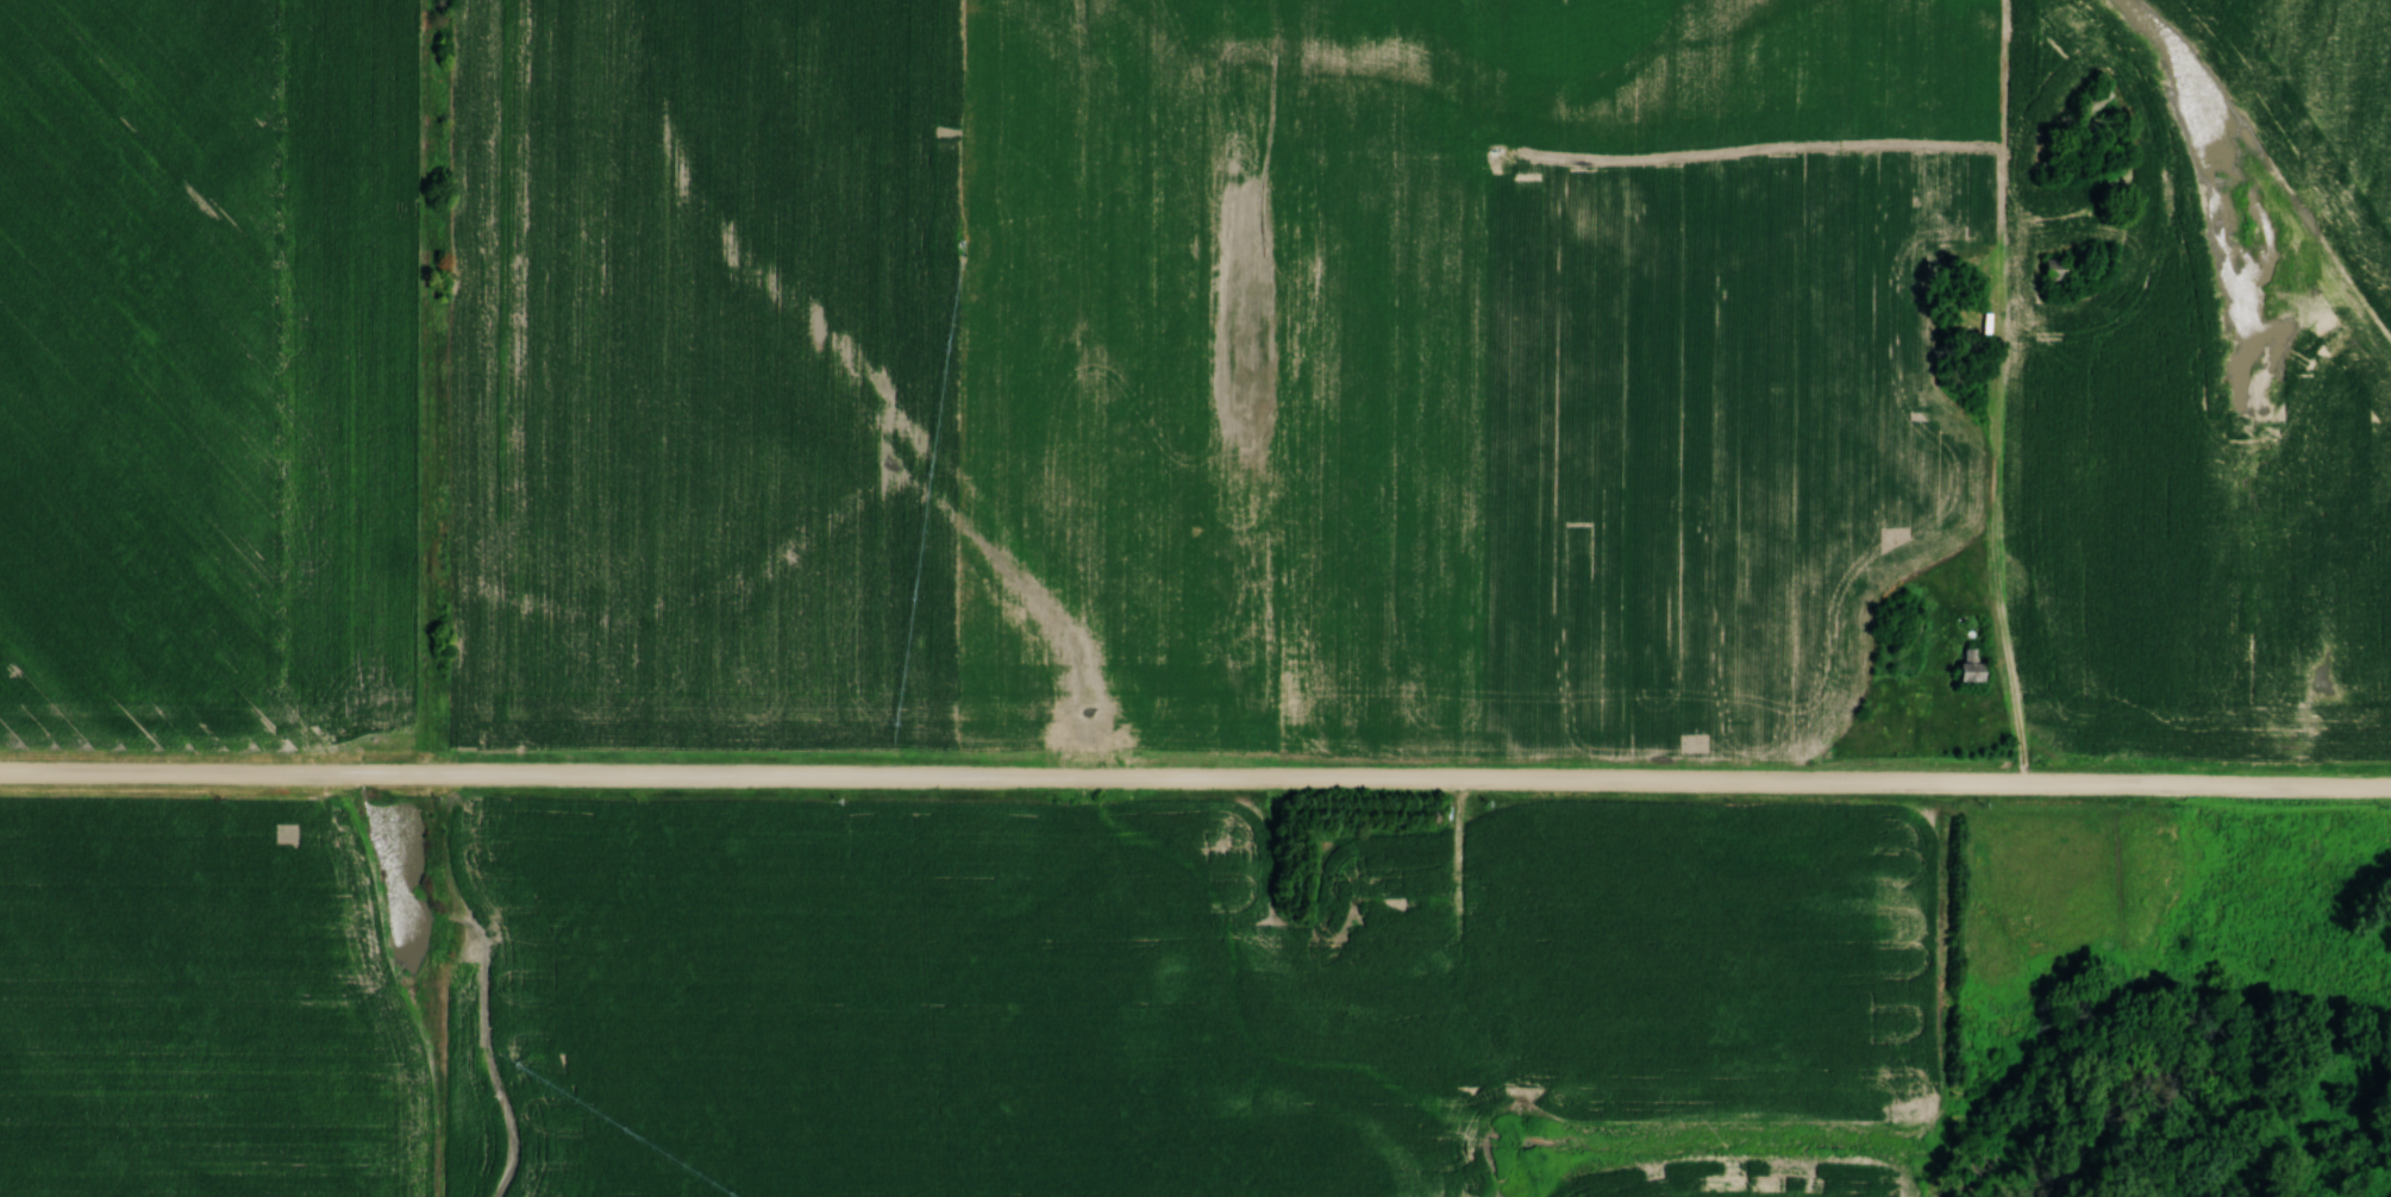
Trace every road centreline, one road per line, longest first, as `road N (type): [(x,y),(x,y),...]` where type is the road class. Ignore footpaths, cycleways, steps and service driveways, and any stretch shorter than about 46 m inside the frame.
road 1 (residential): [(2390,784),(0,767)]

